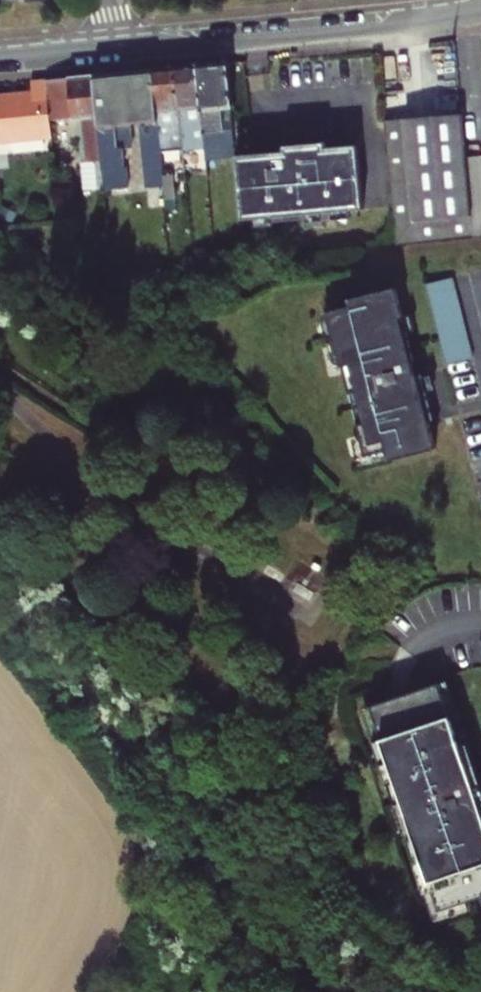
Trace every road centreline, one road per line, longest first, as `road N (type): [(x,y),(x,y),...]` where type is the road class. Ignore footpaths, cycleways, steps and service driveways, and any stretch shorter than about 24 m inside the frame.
road 1 (residential): [(121,43),(376,29),(480,6)]
road 2 (residential): [(0,55),(121,43)]

